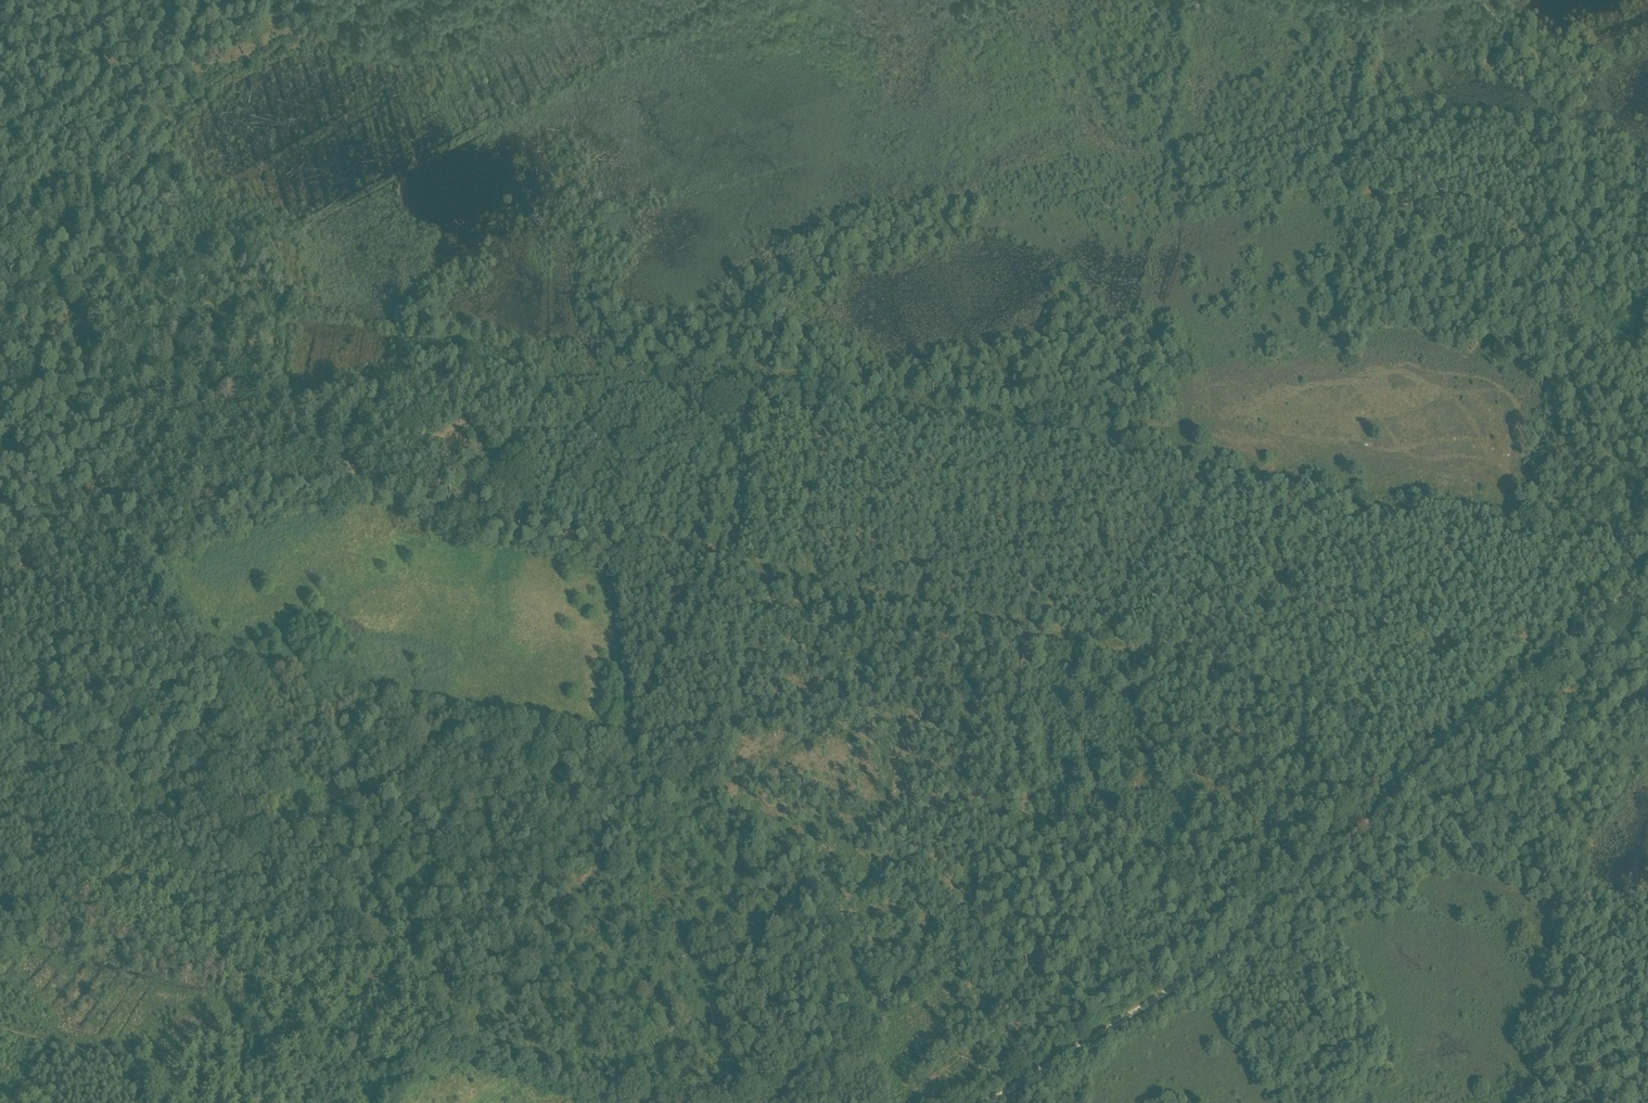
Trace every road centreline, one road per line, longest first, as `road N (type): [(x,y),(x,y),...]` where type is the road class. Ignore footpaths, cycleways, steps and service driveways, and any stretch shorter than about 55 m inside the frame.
road 1 (track): [(1647,574),(1231,946),(986,1102)]
road 2 (track): [(1558,1102),(1647,1007)]

